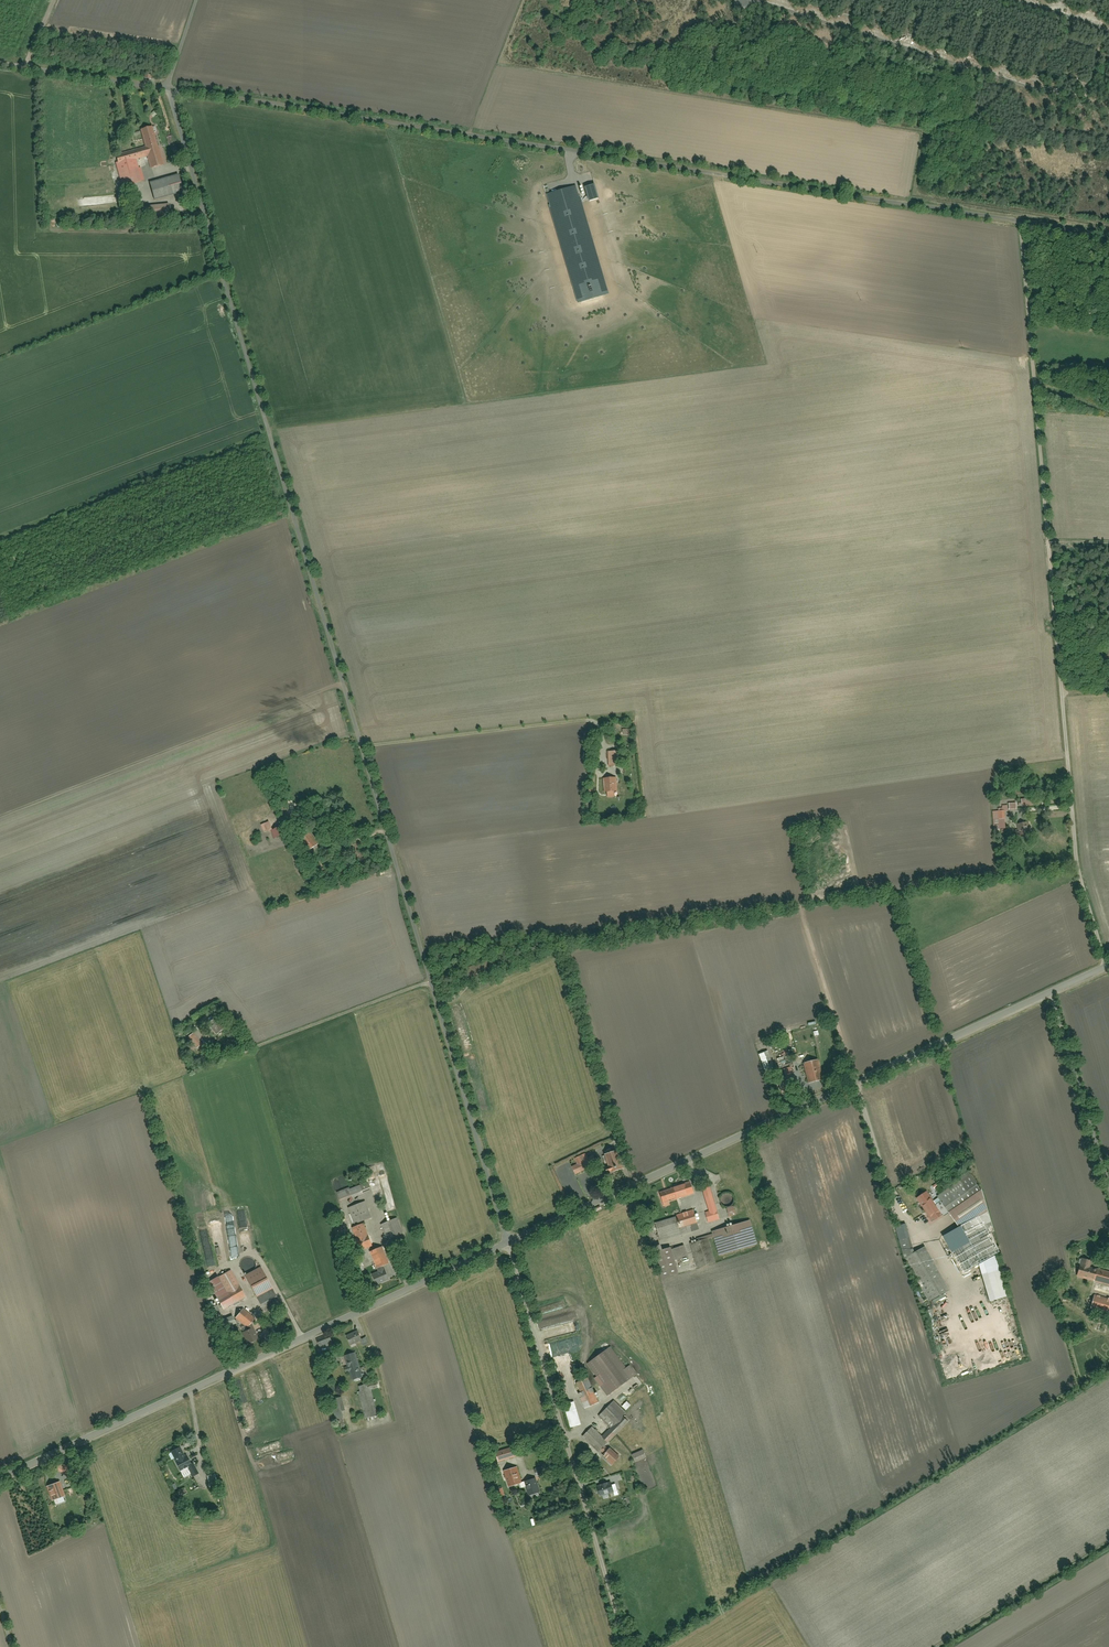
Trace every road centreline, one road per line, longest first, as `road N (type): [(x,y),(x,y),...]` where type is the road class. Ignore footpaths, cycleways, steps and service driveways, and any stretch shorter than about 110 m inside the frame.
road 1 (unclassified): [(508,1243),(167,89)]
road 2 (unclassified): [(1020,221),(167,89)]
road 3 (residential): [(1020,221),(1073,830),(1080,882),(1108,966)]
road 4 (tertiary): [(1108,966),(508,1243)]
road 5 (tertiary): [(508,1243),(0,1479)]
road 6 (residential): [(627,1646),(508,1243)]
road 7 (track): [(432,981),(231,1058),(216,1051)]
road 8 (track): [(856,1082),(808,940),(806,894)]
road 9 (unclassified): [(167,89),(0,64)]

